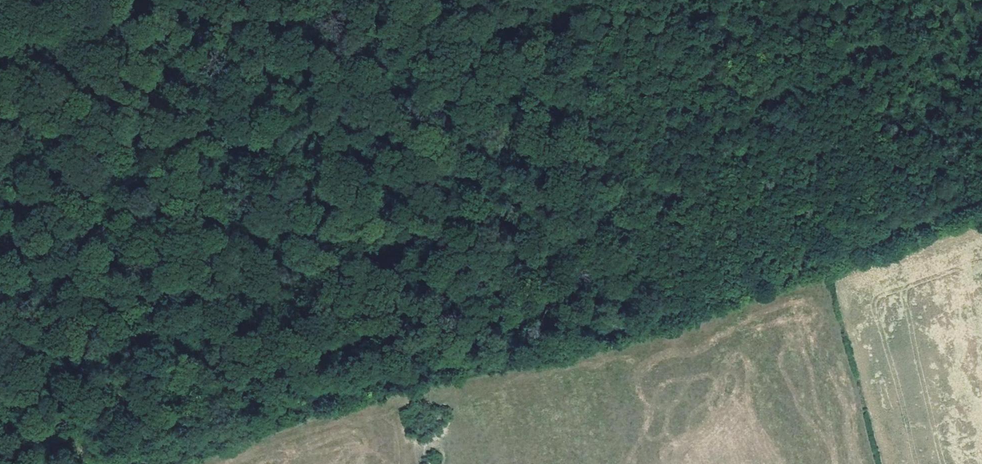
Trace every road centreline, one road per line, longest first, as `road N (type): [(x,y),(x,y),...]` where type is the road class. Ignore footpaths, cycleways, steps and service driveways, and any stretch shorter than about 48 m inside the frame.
road 1 (track): [(155,463),(236,441),(361,384),(591,346),(981,205)]

